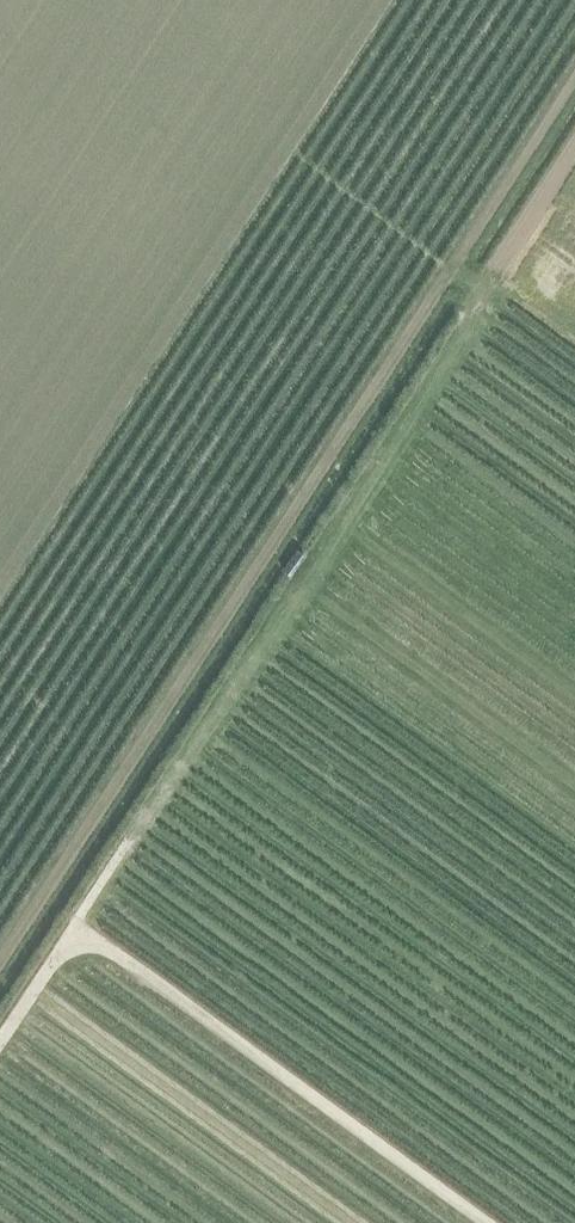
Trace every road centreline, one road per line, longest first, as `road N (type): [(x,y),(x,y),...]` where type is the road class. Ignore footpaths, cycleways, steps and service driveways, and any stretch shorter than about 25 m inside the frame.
road 1 (track): [(0,1045),(64,949),(111,951),(483,1222)]

